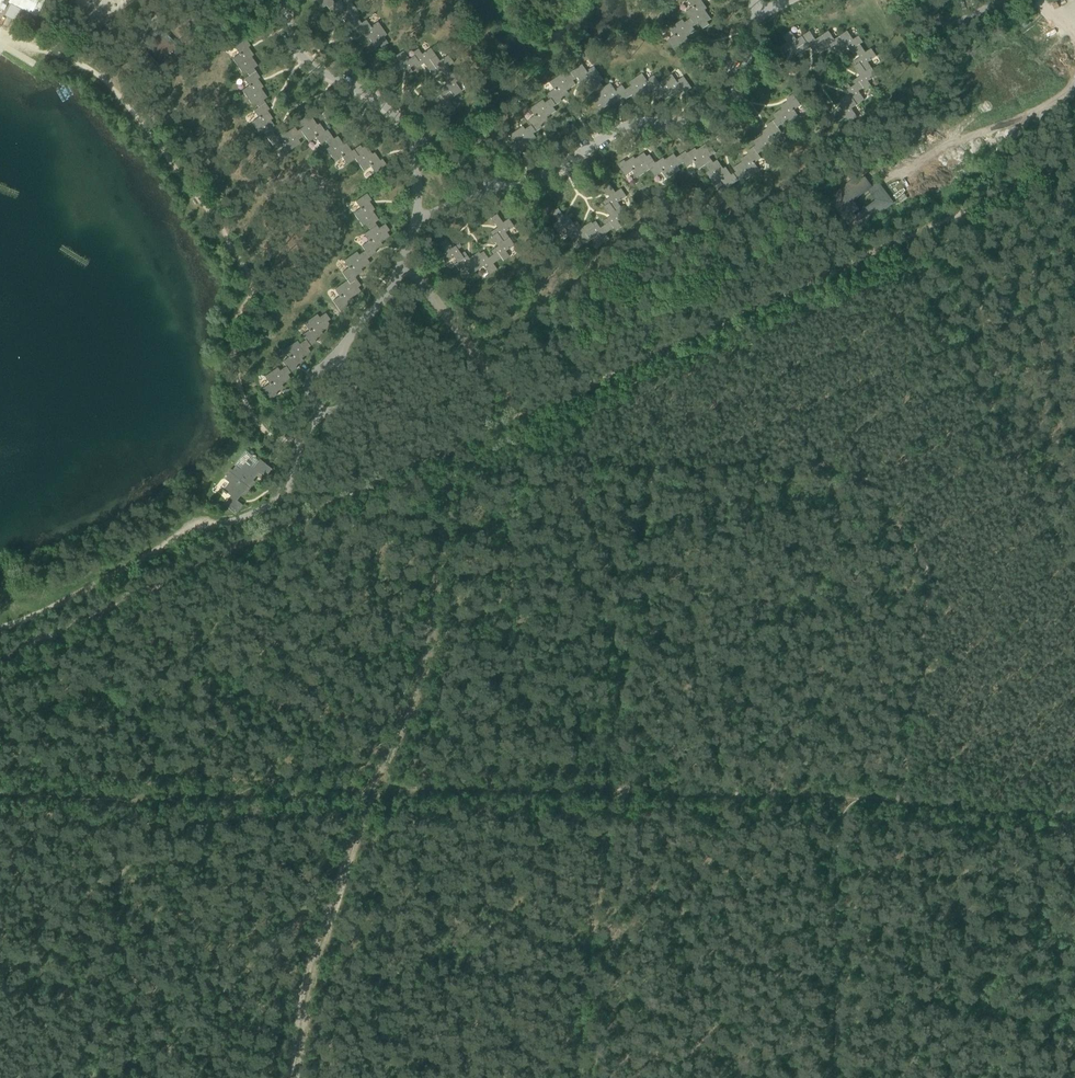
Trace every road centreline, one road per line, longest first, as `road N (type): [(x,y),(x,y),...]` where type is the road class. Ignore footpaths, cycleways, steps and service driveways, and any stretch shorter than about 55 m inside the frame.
road 1 (track): [(839,1077),(842,801),(897,807),(924,567),(874,484),(833,479),(734,322)]
road 2 (unclassified): [(734,322),(0,668)]
road 3 (track): [(573,1077),(610,793),(126,797)]
road 4 (track): [(446,457),(421,673),(301,979),(293,1077)]
road 5 (track): [(0,789),(126,797),(85,1077)]
road 6 (track): [(1074,161),(734,322)]
road 7 (track): [(900,243),(1074,576)]
road 8 (track): [(610,793),(842,801)]

